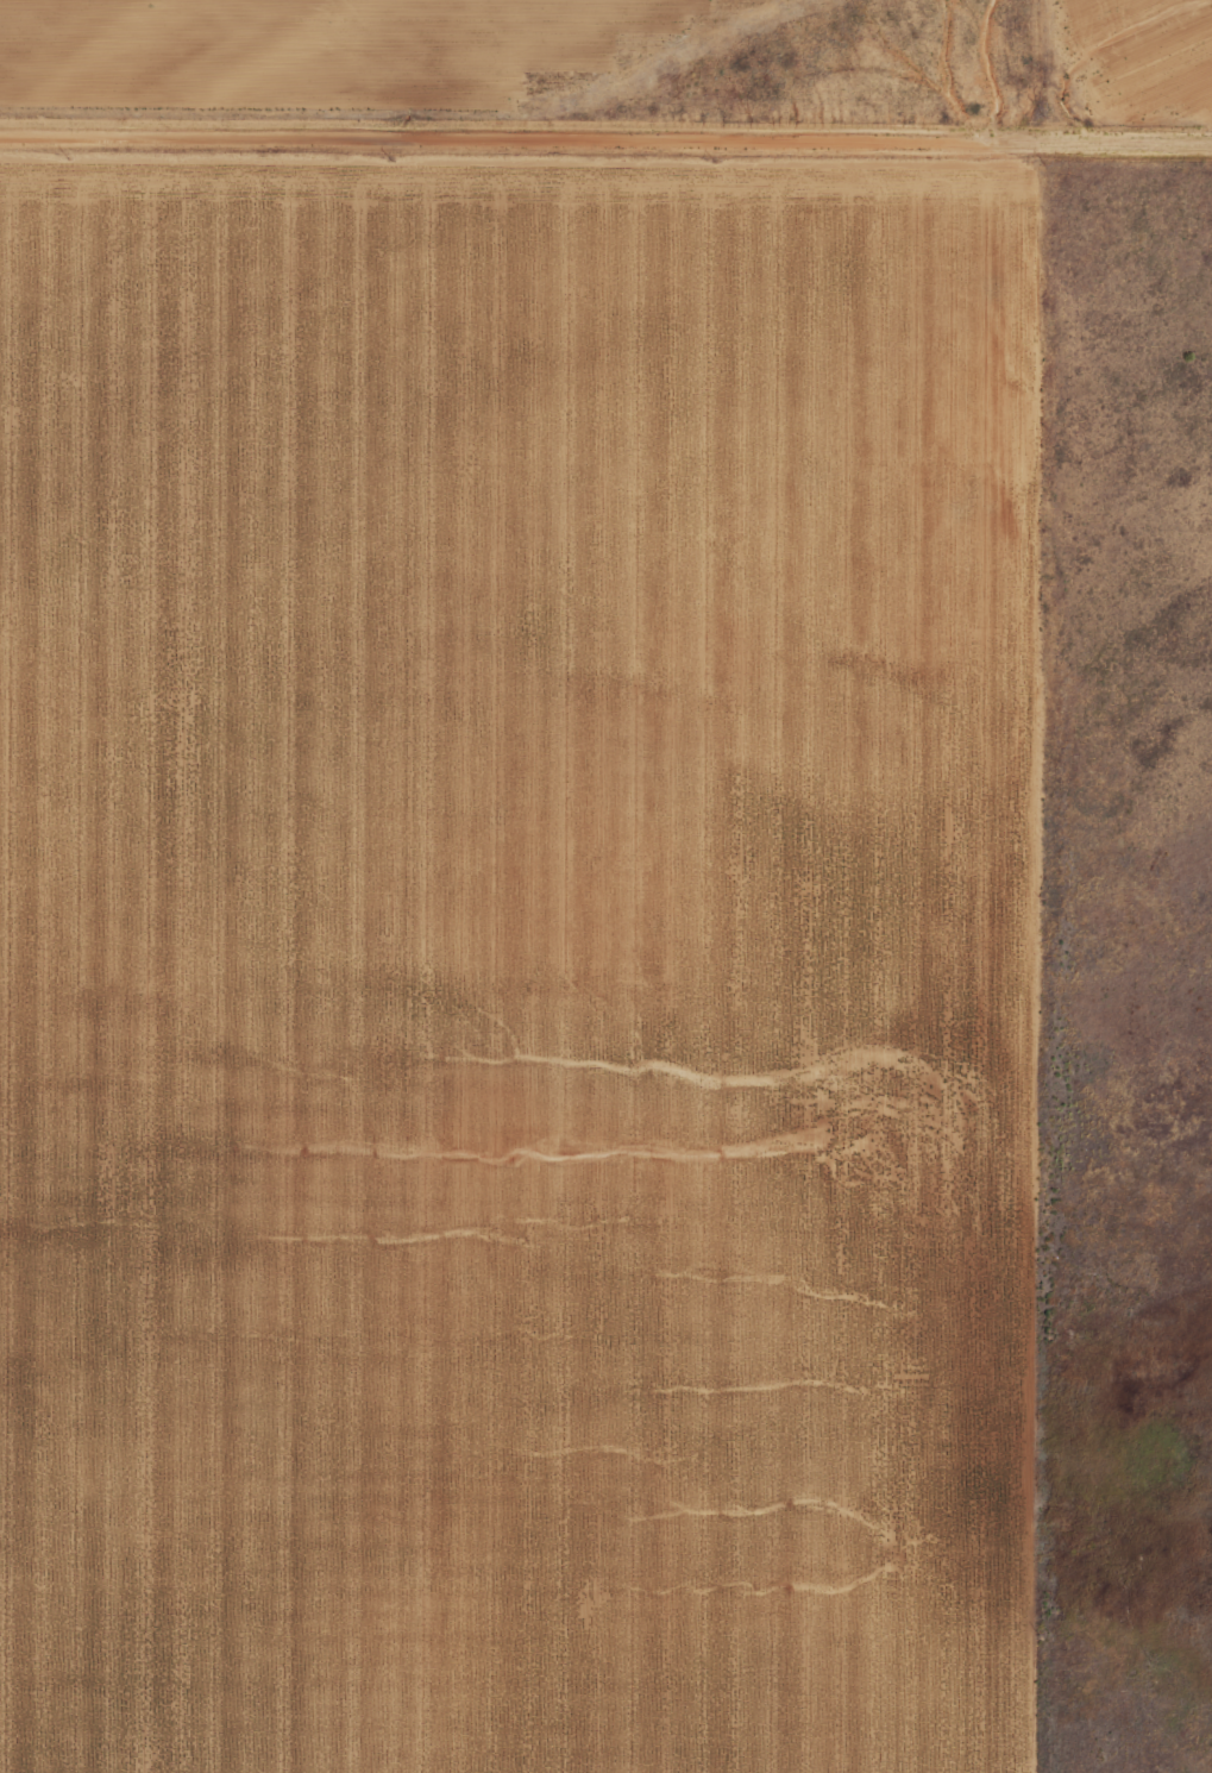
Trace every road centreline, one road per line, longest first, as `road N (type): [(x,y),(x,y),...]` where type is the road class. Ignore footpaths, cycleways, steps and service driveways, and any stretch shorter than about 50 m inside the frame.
road 1 (residential): [(1211,143),(0,139)]

